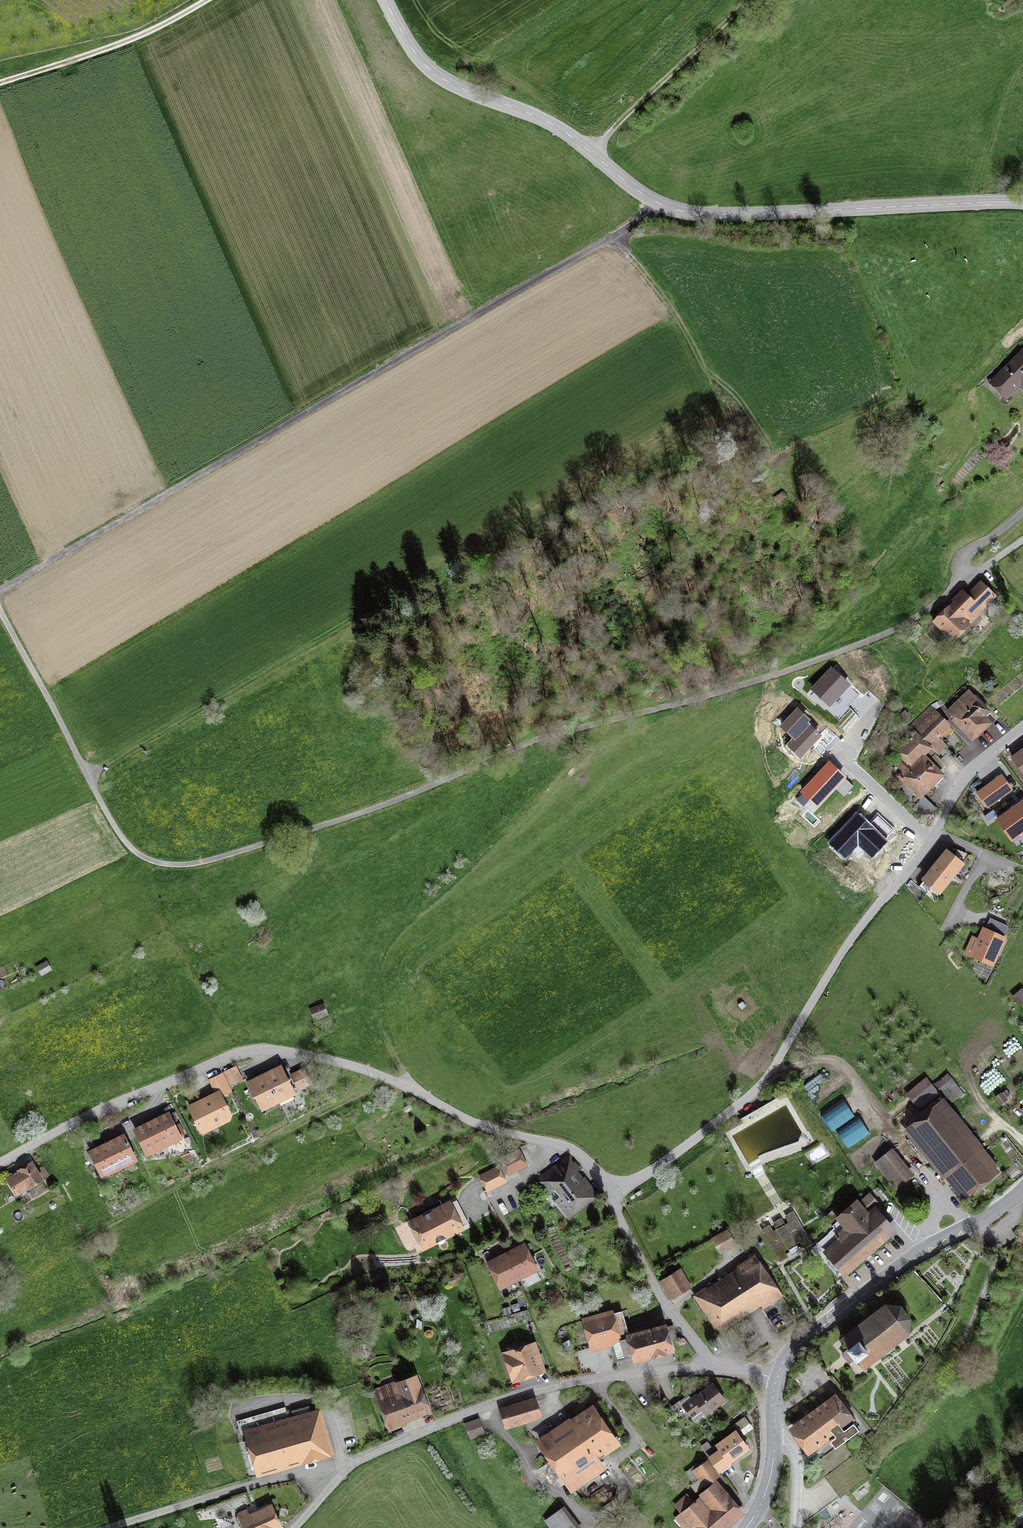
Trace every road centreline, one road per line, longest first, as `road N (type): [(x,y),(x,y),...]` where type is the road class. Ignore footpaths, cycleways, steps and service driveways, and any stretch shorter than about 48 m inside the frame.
road 1 (track): [(0,611),(119,833),(145,858),(174,864),(362,812),(549,735),(731,688),(898,627)]
road 2 (track): [(0,589),(664,206)]
road 3 (tertiary): [(385,0),(408,43),(439,77),(561,130),(641,193),(678,210),(754,215),(1022,203)]
road 4 (residential): [(0,1163),(100,1111),(235,1055),(263,1051),(355,1068),(484,1127),(563,1148),(589,1166),(608,1194)]
road 5 (residential): [(608,1194),(649,1174),(760,1086),(843,951),(930,841),(963,779),(1022,727)]
road 6 (track): [(0,1294),(175,1186),(369,1091),(381,1077)]
road 7 (track): [(405,1088),(376,1002),(380,962),(561,763),(563,730)]
road 8 (residential): [(349,1468),(542,1389),(708,1366)]
road 9 (tertiary): [(777,1379),(794,1348),(903,1263),(1022,1190)]
road 10 (track): [(771,1071),(824,1059),(842,1065),(967,1227)]
road 11 (track): [(0,83),(125,40),(204,0)]
road 12 (track): [(589,151),(747,0)]
road 13 (residential): [(608,1194),(708,1366)]
road 14 (residential): [(898,627),(1022,540)]
road 15 (track): [(616,235),(697,351)]

